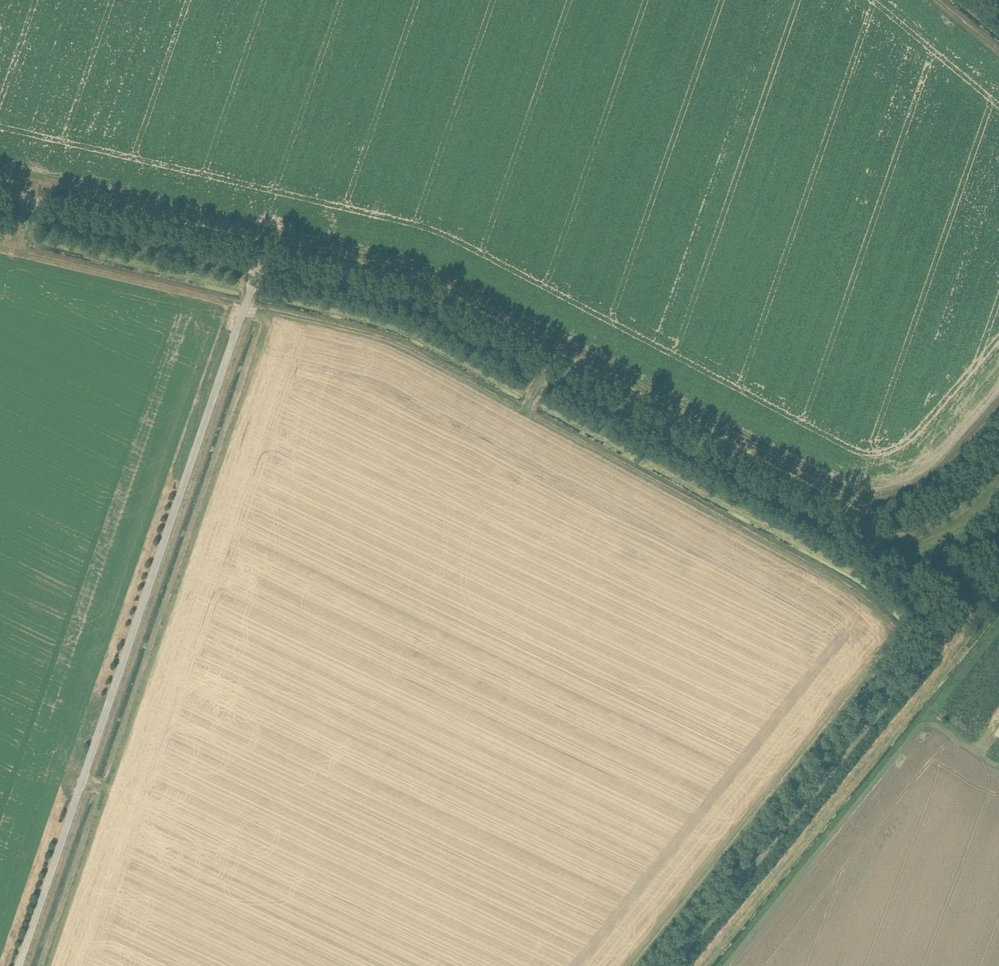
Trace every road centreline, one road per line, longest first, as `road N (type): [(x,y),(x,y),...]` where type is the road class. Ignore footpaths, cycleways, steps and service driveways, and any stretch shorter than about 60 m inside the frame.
road 1 (track): [(998,398),(923,478),(863,496),(419,268),(0,168)]
road 2 (track): [(19,965),(273,232)]
road 3 (unclassified): [(544,362),(405,290),(0,194)]
road 4 (track): [(673,965),(928,653),(934,623),(899,552)]
road 5 (track): [(899,552),(874,552),(841,516),(544,362),(556,338)]
road 6 (track): [(0,249),(244,308)]
road 7 (track): [(899,552),(965,519),(998,484)]

